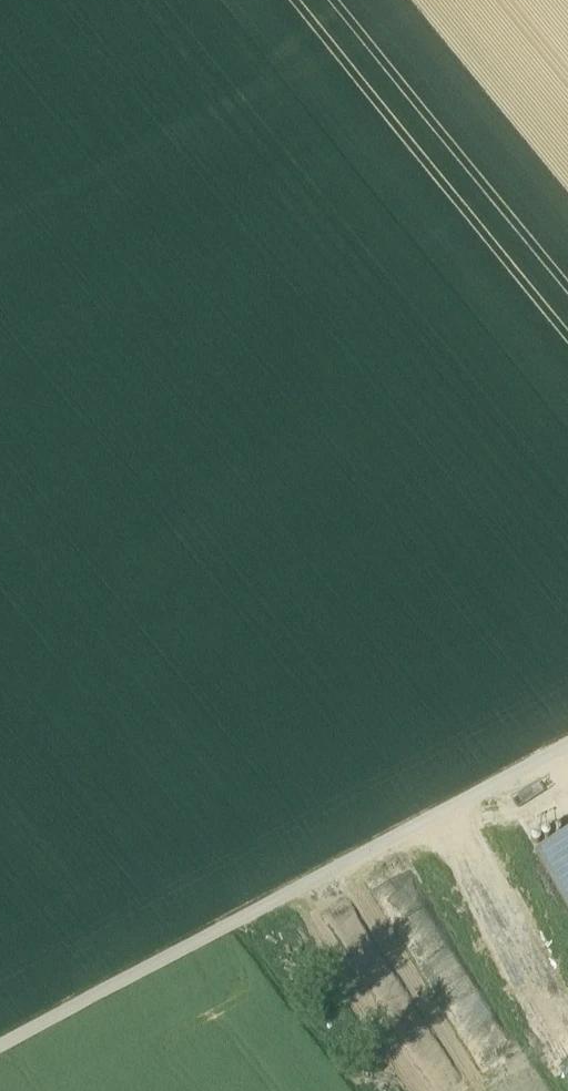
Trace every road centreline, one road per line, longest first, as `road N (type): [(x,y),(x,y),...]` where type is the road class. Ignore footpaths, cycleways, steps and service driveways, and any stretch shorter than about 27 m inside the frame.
road 1 (track): [(567,743),(0,1044)]

